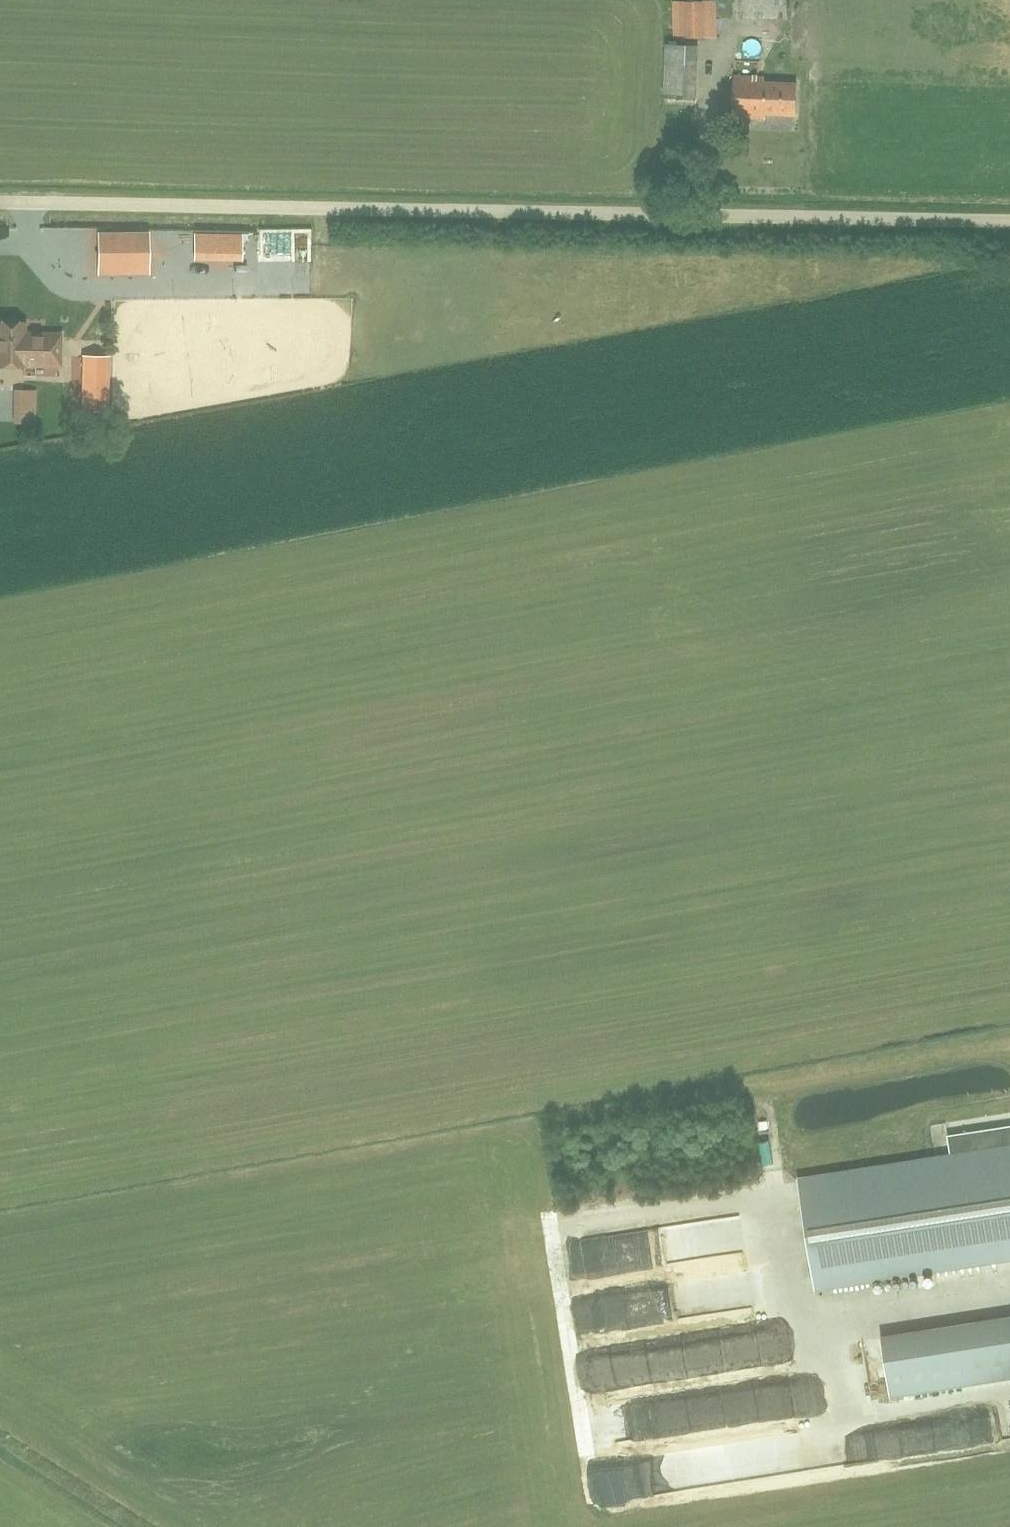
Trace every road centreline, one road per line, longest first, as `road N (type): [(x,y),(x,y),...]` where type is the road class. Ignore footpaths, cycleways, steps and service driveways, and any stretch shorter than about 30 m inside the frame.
road 1 (unclassified): [(1009,224),(0,204)]
road 2 (track): [(133,1526),(0,1444)]

